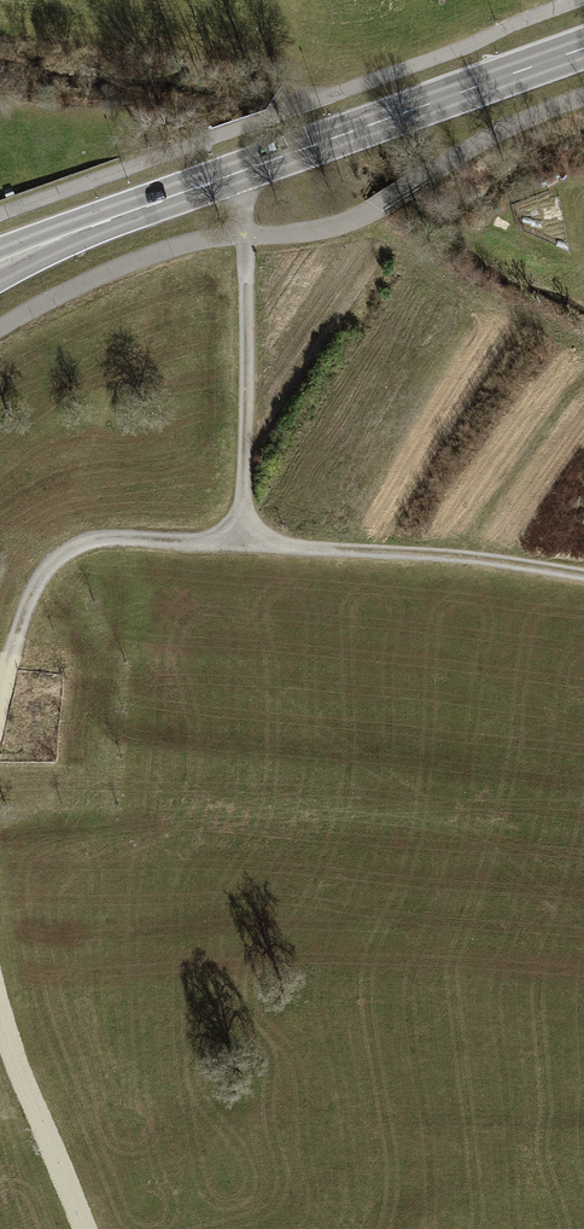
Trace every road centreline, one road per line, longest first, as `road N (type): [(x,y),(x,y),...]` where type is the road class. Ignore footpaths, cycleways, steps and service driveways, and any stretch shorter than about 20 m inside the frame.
road 1 (track): [(0,695),(26,602),(47,566),(77,545),(211,544),(244,535),(246,273),(236,173)]
road 2 (secondary): [(583,48),(0,261)]
road 3 (track): [(244,535),(261,549),(449,556),(583,574)]
road 4 (track): [(80,1228),(0,1021)]

